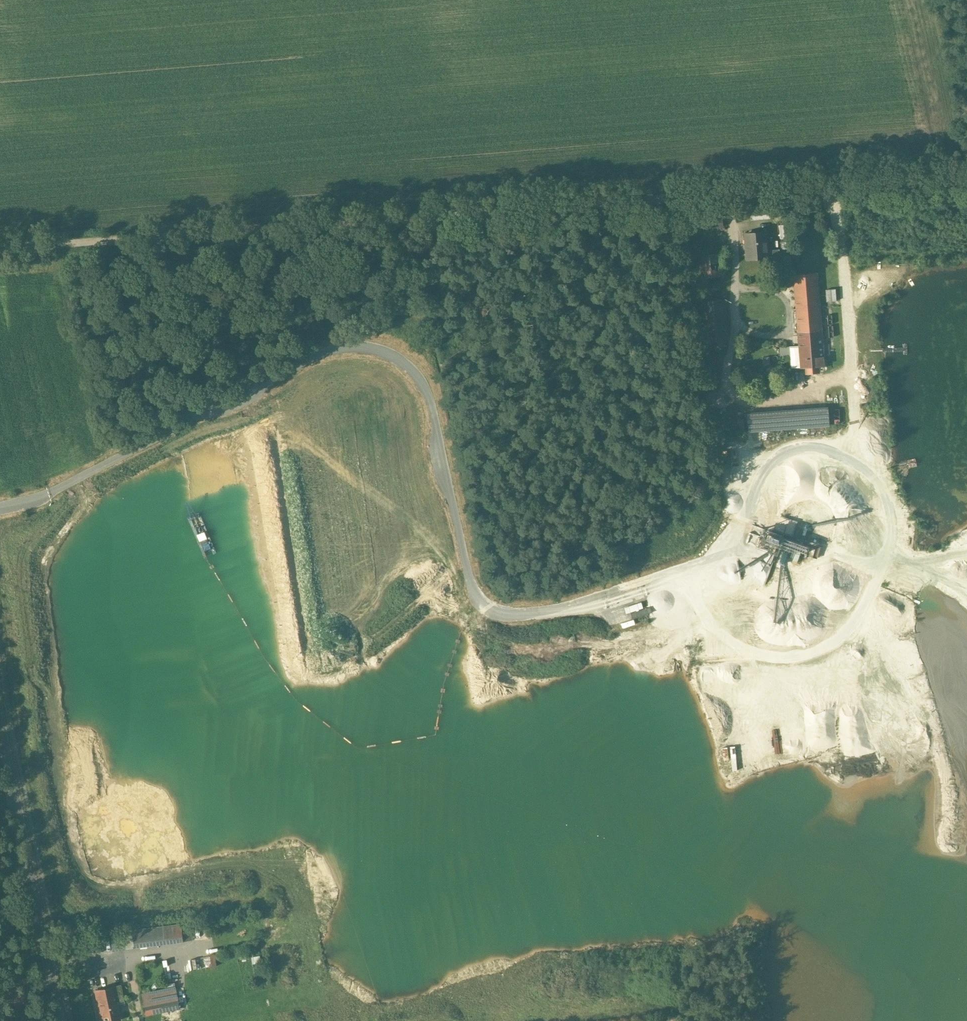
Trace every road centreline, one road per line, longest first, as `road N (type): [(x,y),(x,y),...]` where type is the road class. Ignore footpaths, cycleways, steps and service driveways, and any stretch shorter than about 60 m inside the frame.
road 1 (track): [(966,179),(0,250)]
road 2 (unclassified): [(0,509),(36,497),(306,355),(357,343),(404,363),(426,389),(470,584),(491,610),(521,617),(630,590)]
road 3 (tertiary): [(60,1020),(0,710)]

